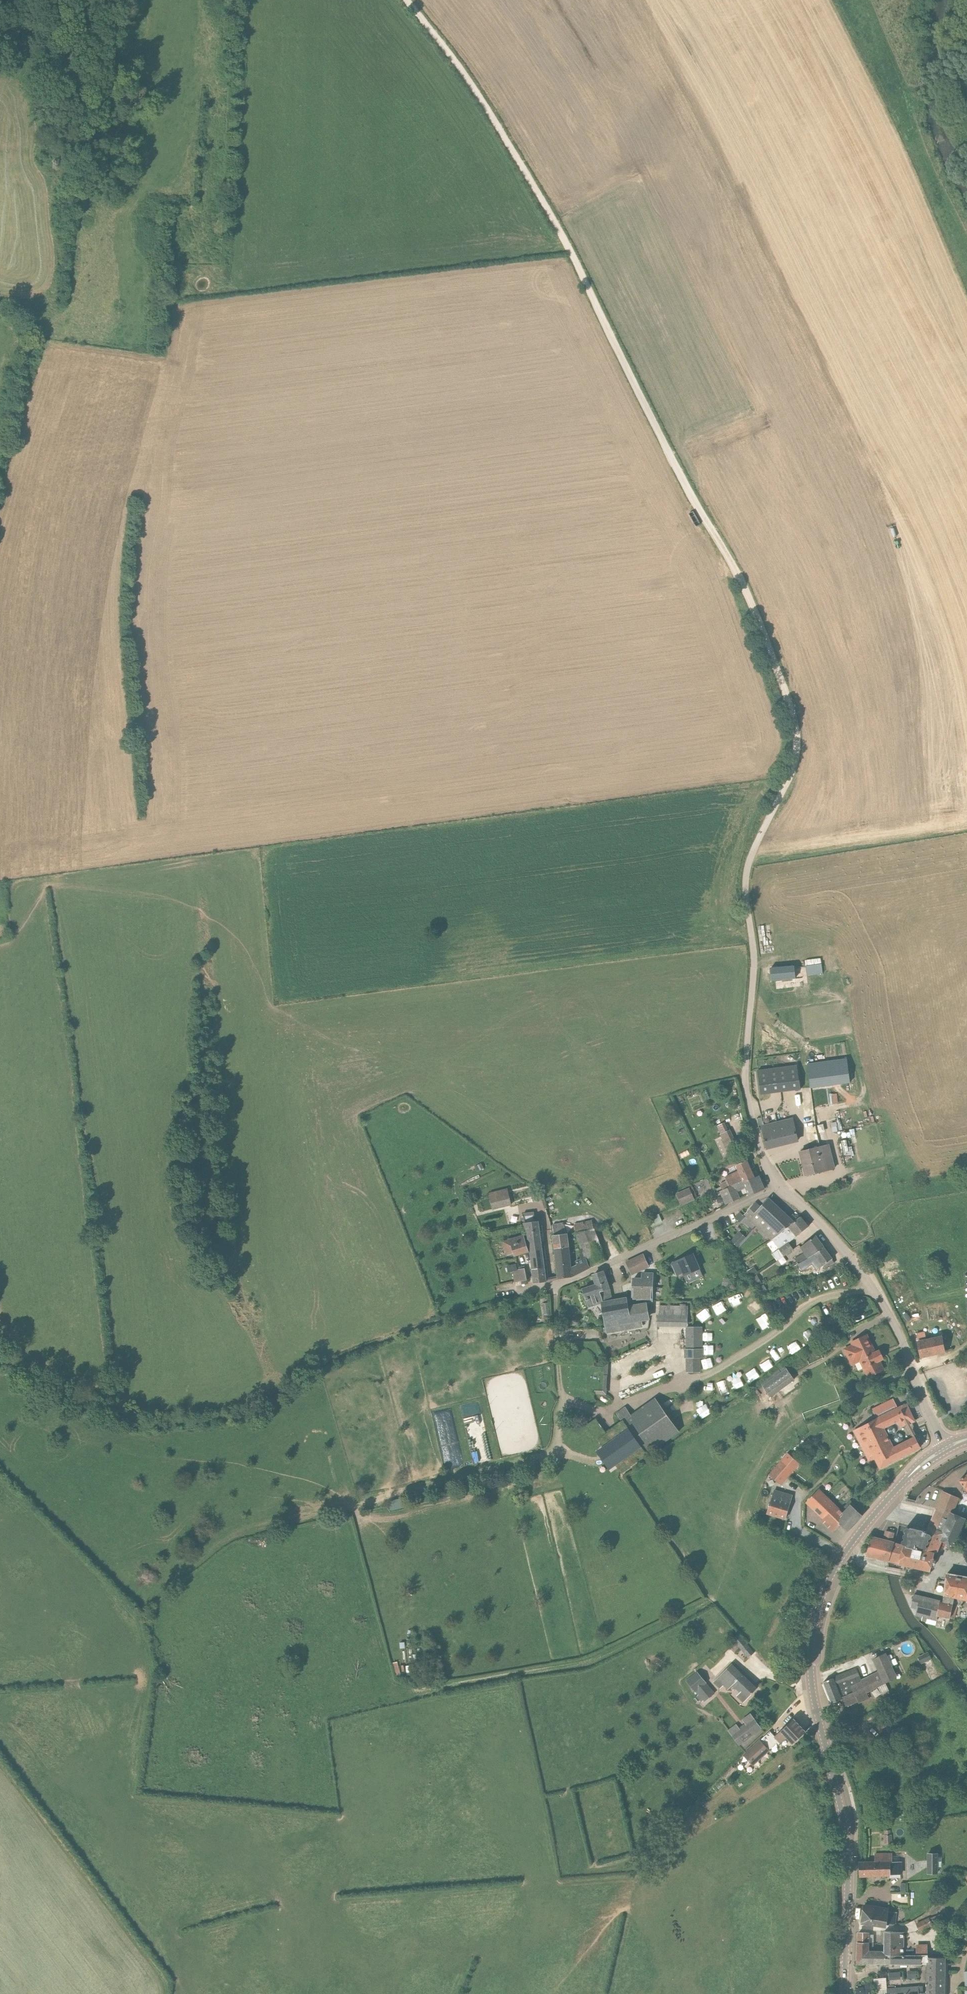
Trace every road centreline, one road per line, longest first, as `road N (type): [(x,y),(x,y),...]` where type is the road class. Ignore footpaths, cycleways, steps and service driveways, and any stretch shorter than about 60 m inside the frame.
road 1 (track): [(752,1122),(746,1068),(754,955),(746,885),(793,766),(793,718),(746,591),(562,236),(474,88),(406,0)]
road 2 (tertiary): [(845,1993),(848,1845),(812,1690),(812,1638),(846,1552),(943,1450)]
road 3 (track): [(0,1356),(96,1408),(189,1422),(243,1413),(359,1351),(520,1291)]
road 4 (residential): [(943,1450),(877,1295),(820,1223),(778,1187)]
road 5 (residential): [(520,1291),(602,1266),(778,1187)]

